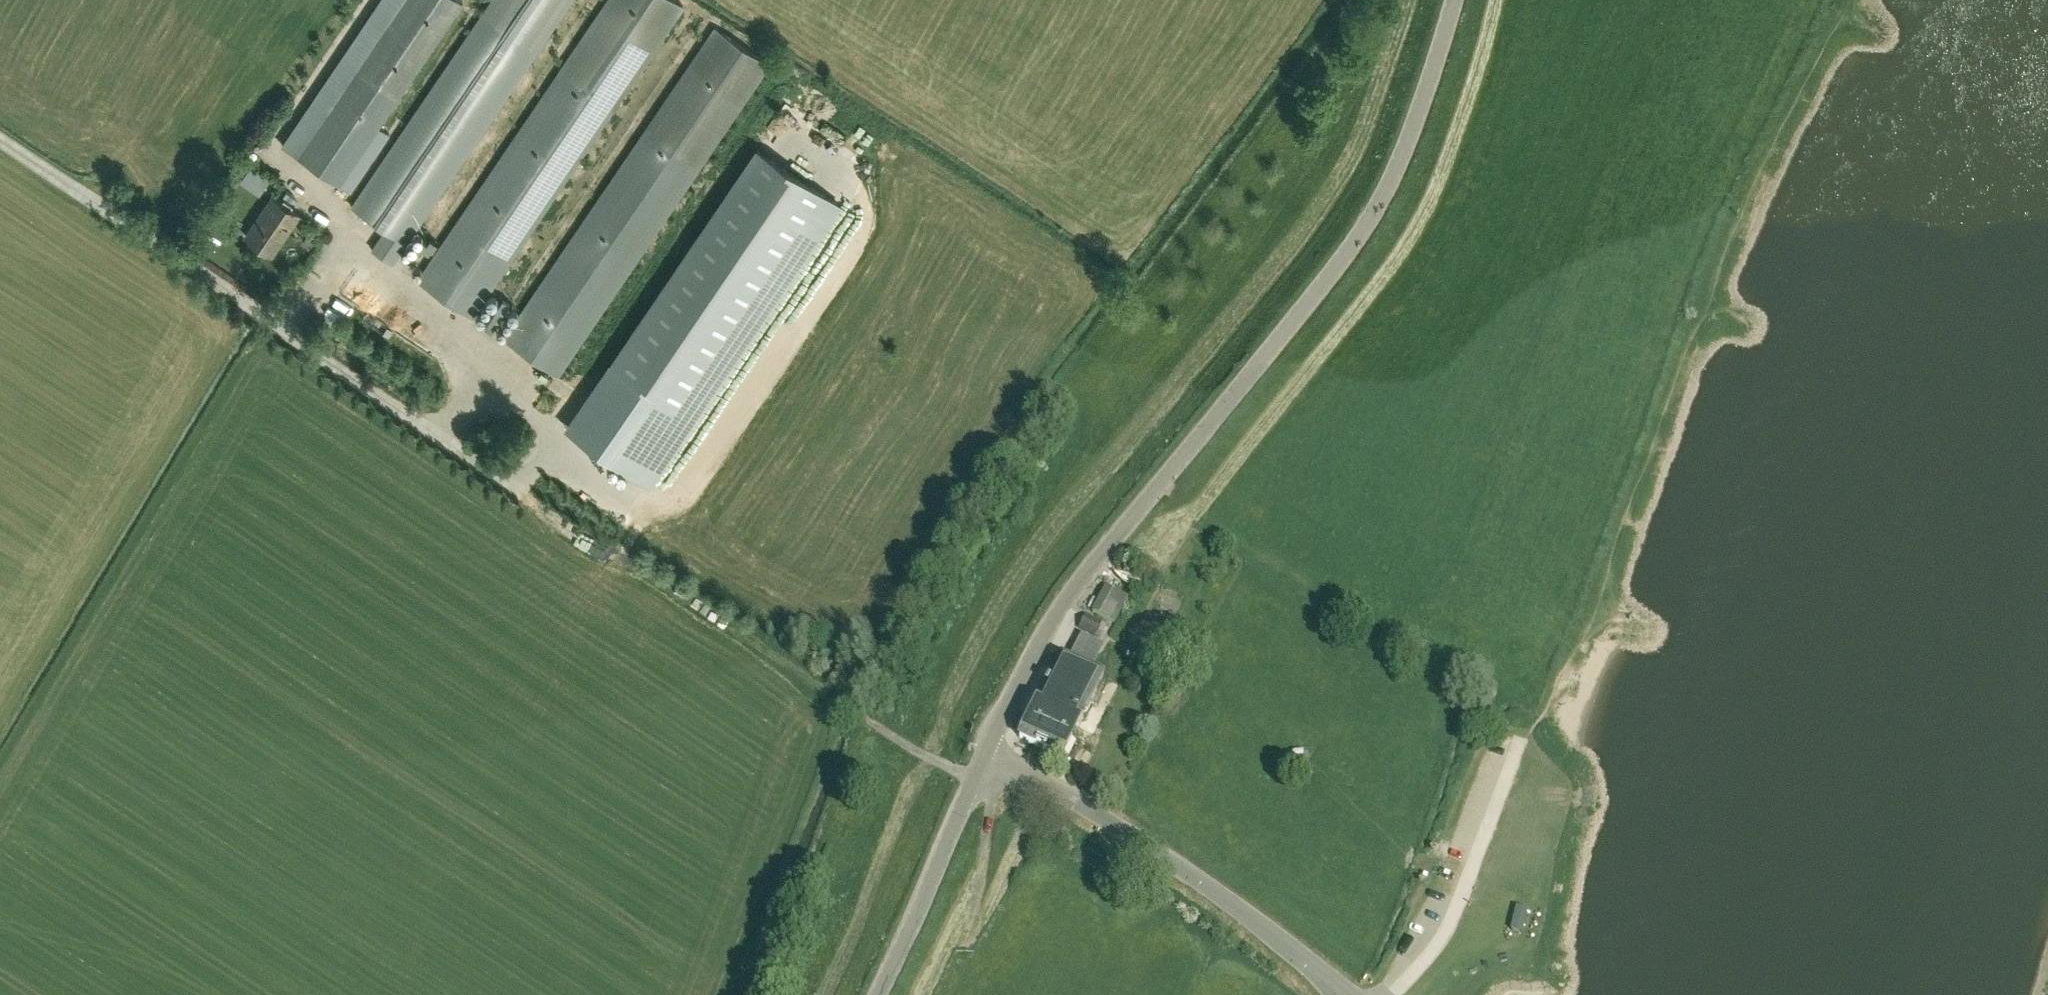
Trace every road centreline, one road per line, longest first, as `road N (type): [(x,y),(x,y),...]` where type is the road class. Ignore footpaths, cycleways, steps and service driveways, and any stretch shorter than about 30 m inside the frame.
road 1 (tertiary): [(983,755),(1074,590),(1274,354),(1390,176),(1432,88),(1453,0)]
road 2 (tertiary): [(1351,994),(1081,803),(983,755)]
road 3 (tertiary): [(876,994),(983,755)]

